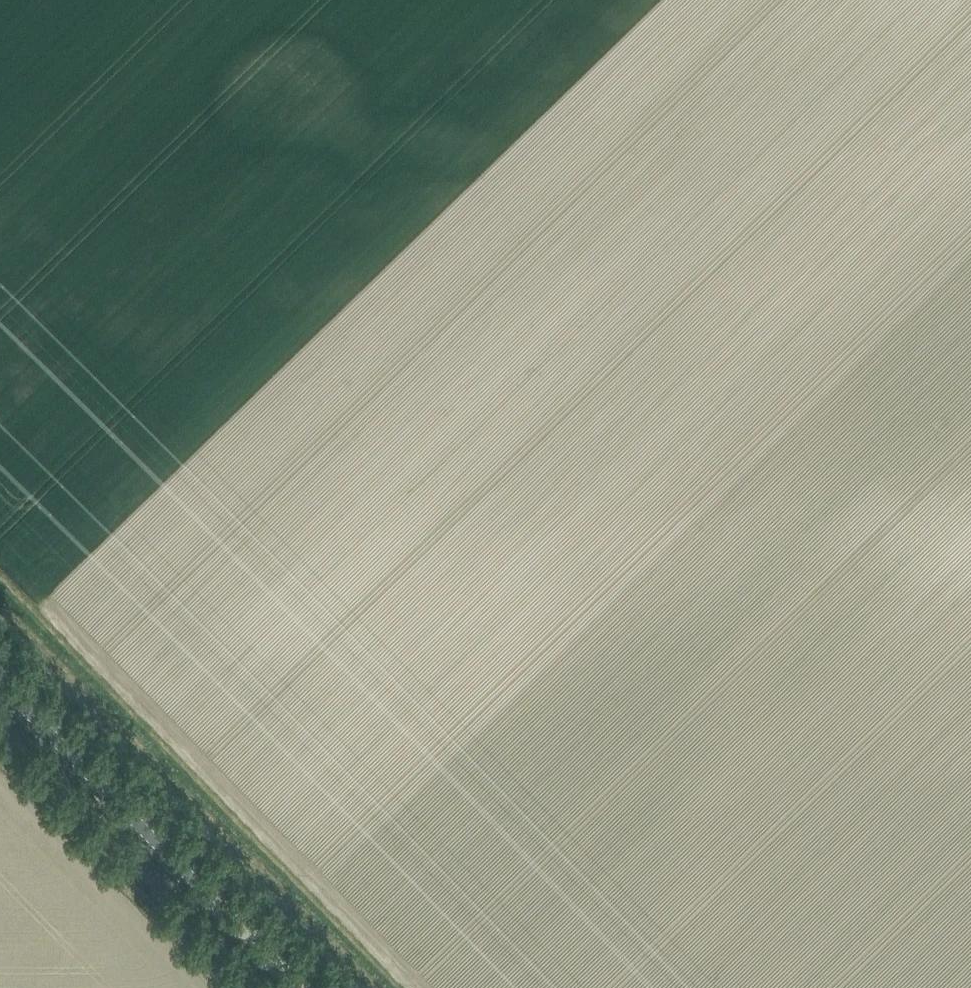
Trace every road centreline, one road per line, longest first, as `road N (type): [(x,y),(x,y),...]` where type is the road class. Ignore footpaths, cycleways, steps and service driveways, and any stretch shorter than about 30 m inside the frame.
road 1 (unclassified): [(298,987),(0,683)]

